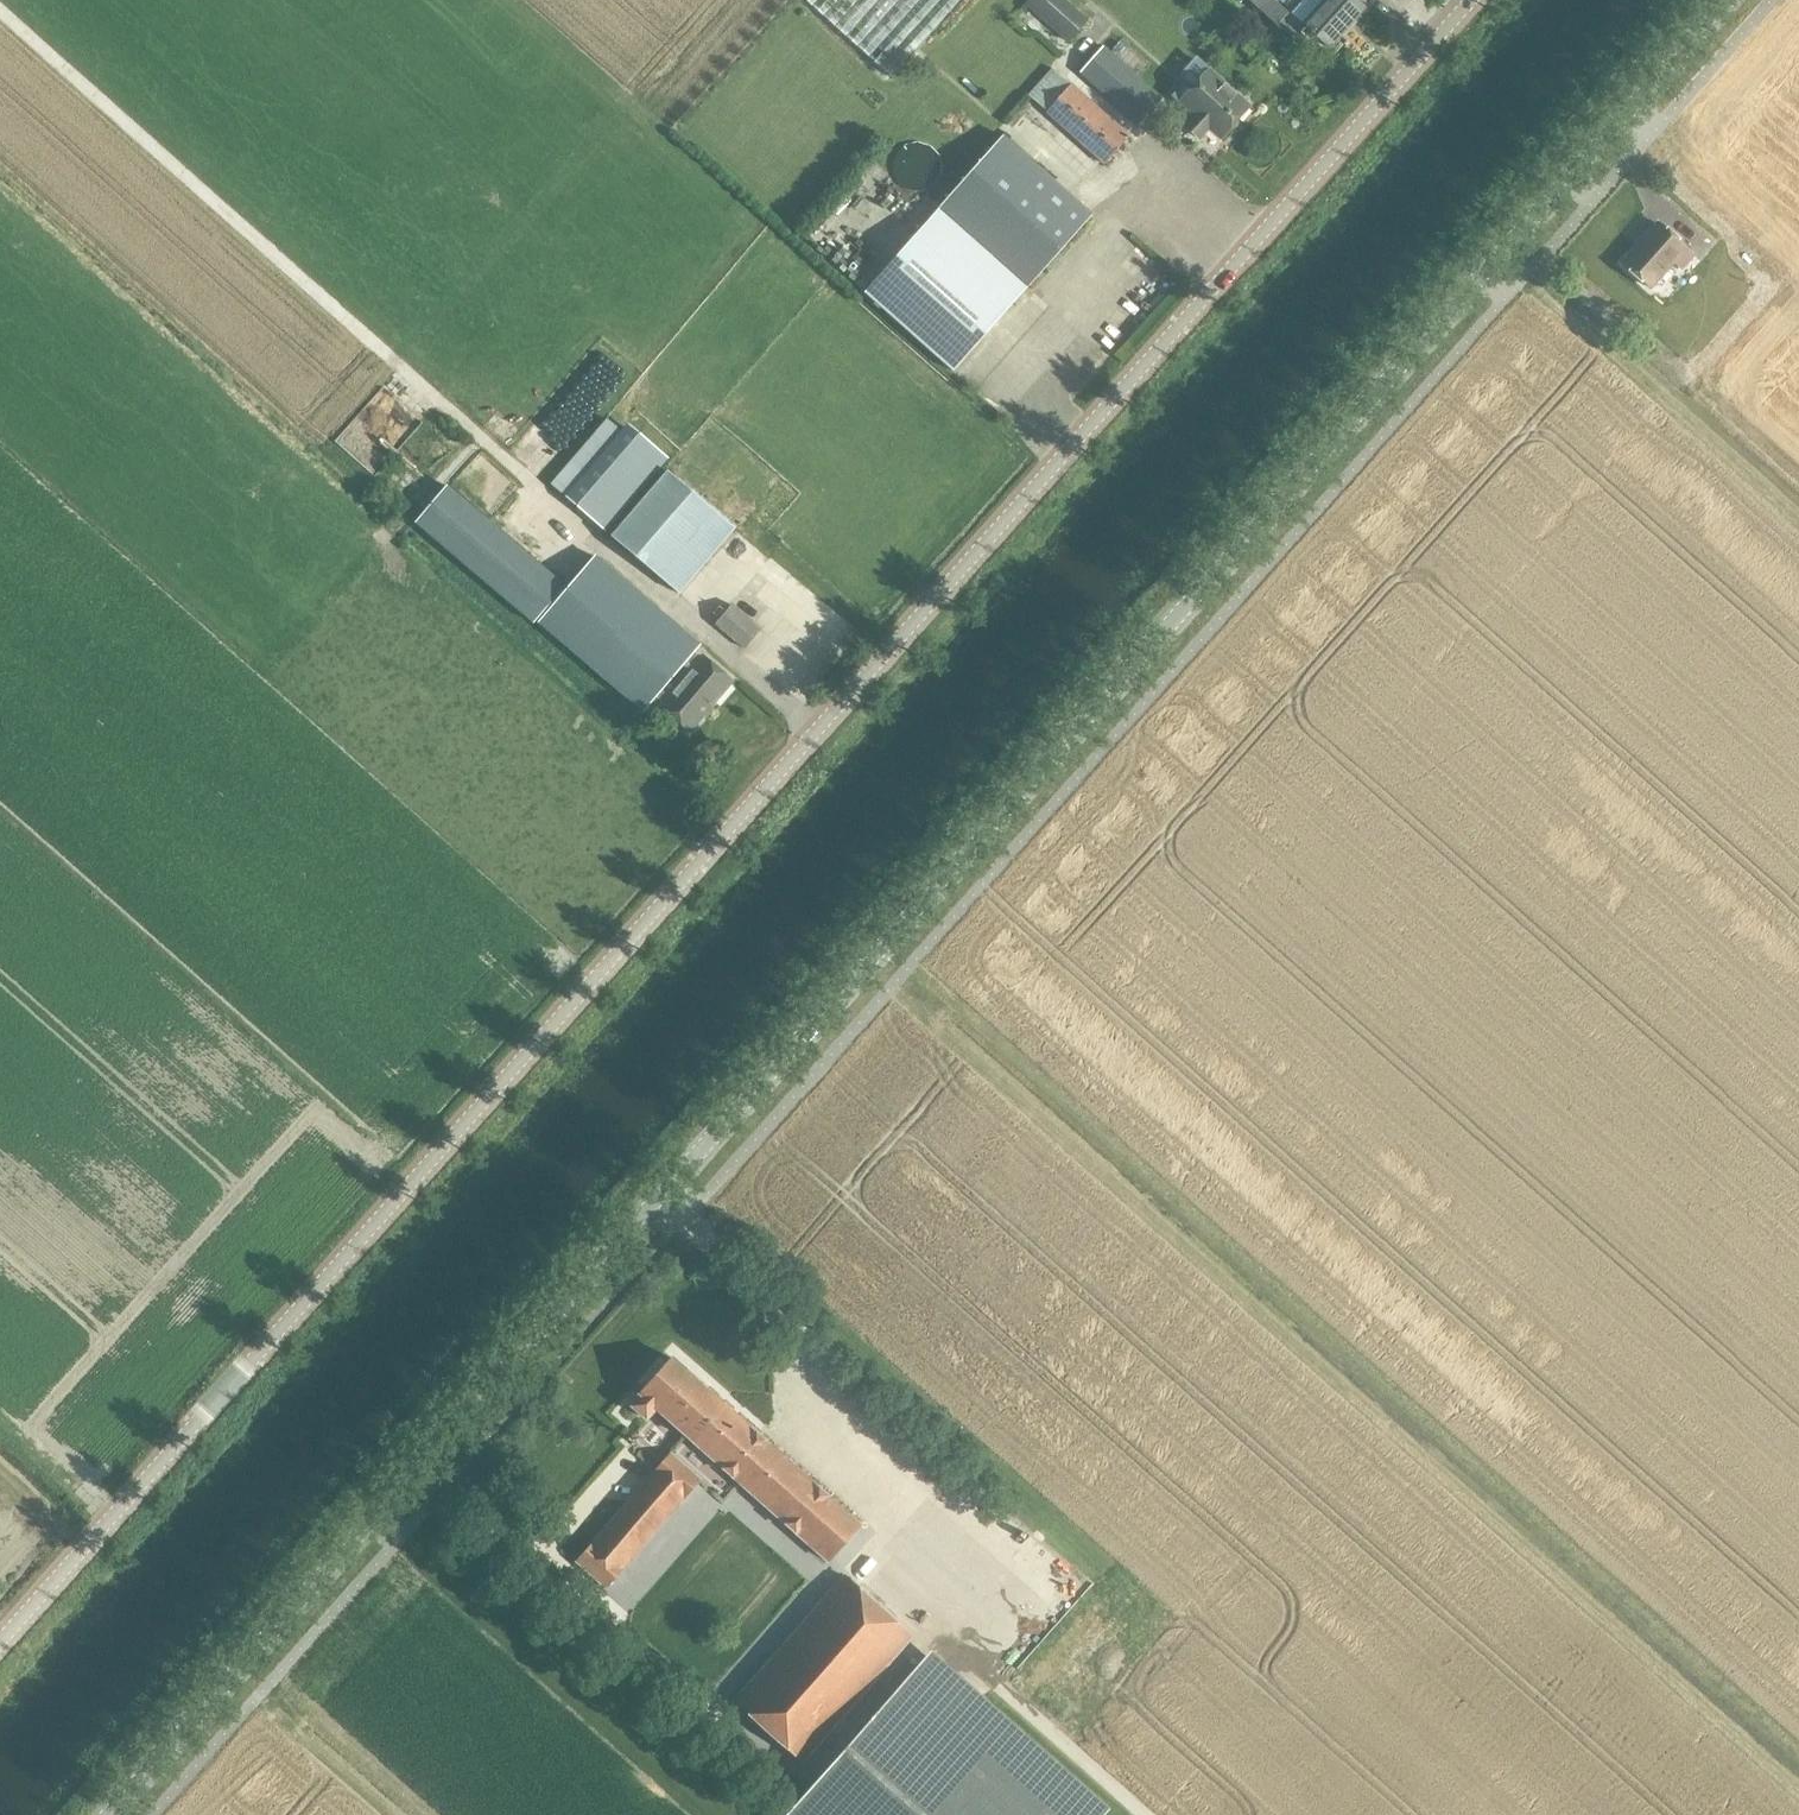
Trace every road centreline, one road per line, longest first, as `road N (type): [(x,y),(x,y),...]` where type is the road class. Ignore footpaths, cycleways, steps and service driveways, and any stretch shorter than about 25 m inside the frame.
road 1 (secondary): [(110,1814),(1726,0)]
road 2 (tertiary): [(1471,0),(0,1640)]
road 3 (track): [(0,8),(401,366)]
road 4 (track): [(1145,1814),(1000,1685)]

